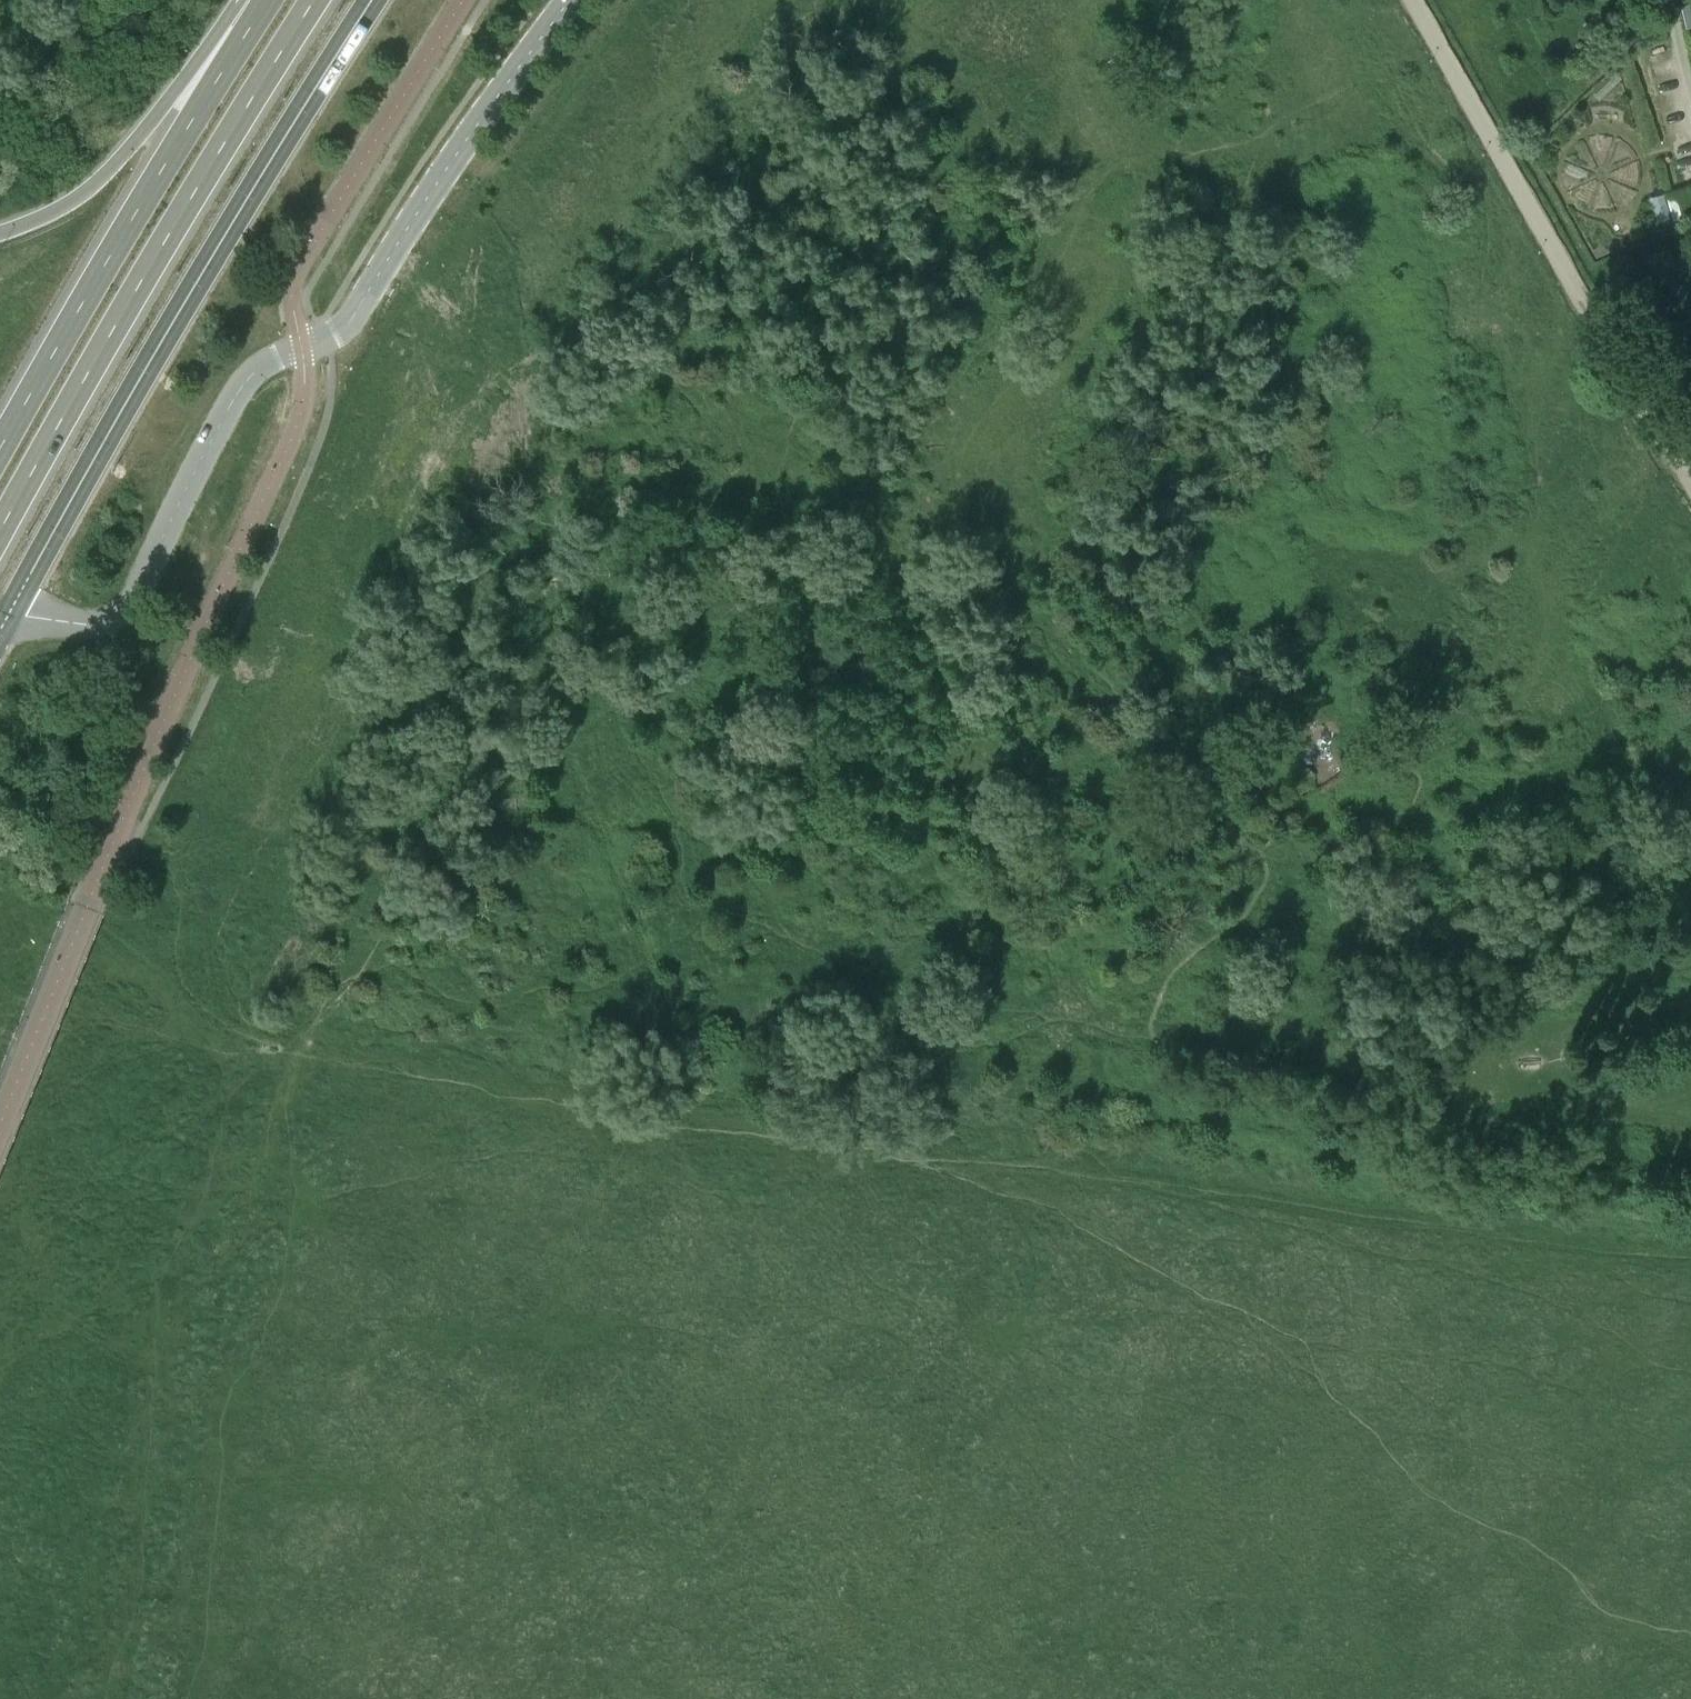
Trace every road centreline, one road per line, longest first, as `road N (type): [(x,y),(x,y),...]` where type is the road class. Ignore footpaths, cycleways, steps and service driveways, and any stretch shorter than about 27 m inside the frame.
road 1 (unclassified): [(573,0),(470,133),(354,316),(341,357),(331,486)]
road 2 (unclassified): [(1672,458),(1412,0)]
road 3 (primary): [(90,358),(318,0)]
road 4 (primary): [(254,0),(43,341)]
road 5 (unclassified): [(331,486),(281,469),(90,358)]
road 6 (unclassified): [(116,421),(222,482),(292,510),(314,506),(331,486)]

